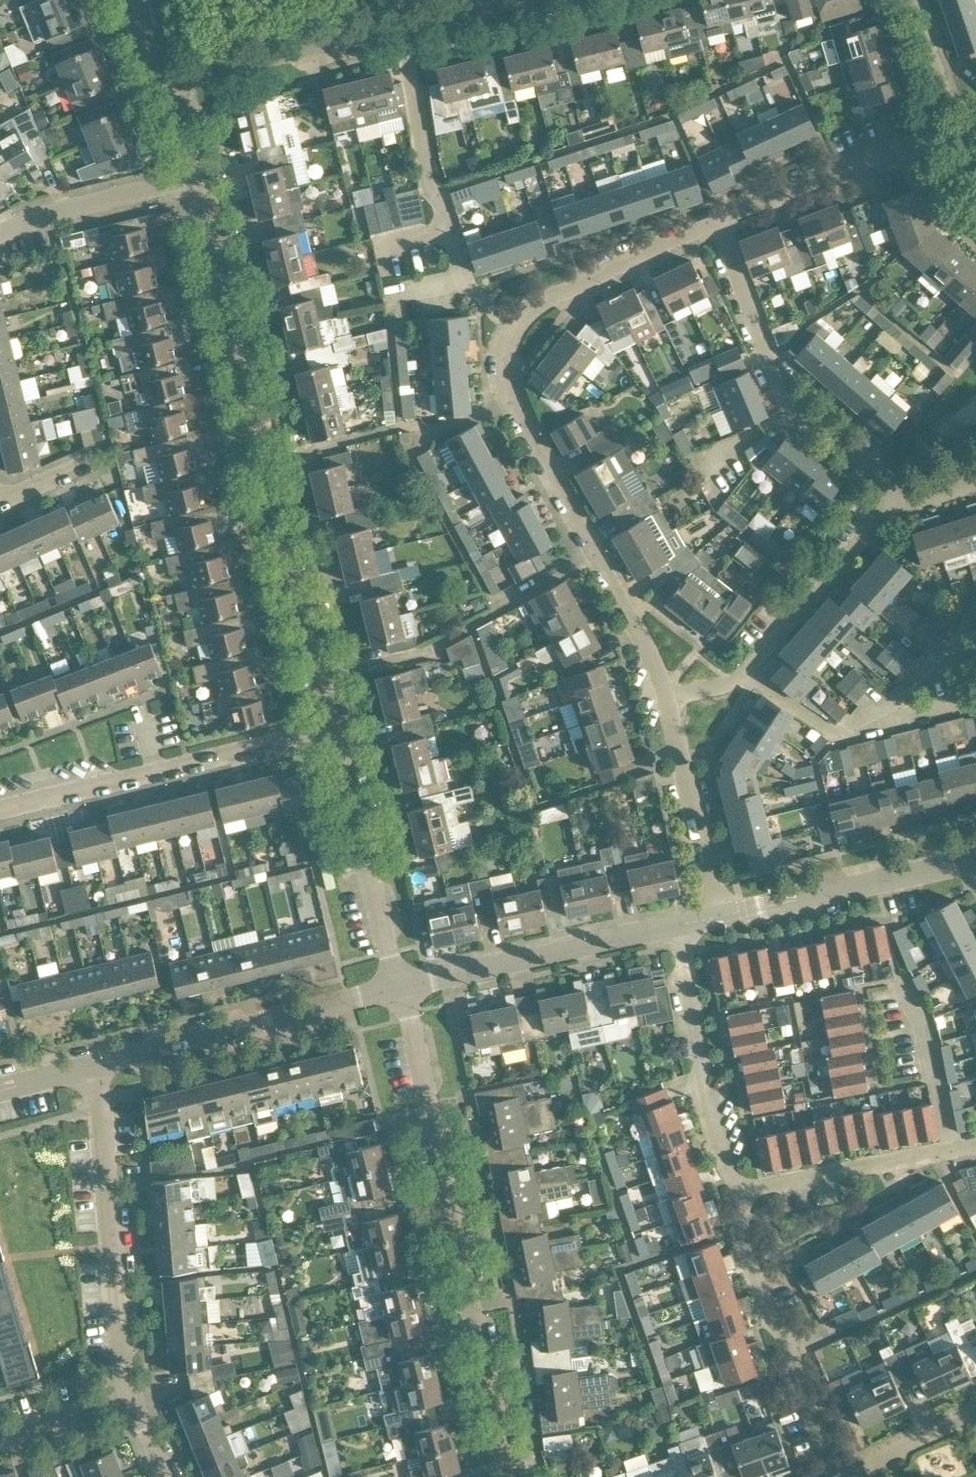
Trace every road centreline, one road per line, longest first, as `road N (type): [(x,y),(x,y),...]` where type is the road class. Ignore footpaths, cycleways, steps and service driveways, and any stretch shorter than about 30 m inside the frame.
road 1 (residential): [(336,730),(193,176)]
road 2 (residential): [(512,1476),(401,984)]
road 3 (residential): [(669,697),(516,412),(506,385),(513,330)]
road 4 (residential): [(908,501),(790,401),(715,221)]
road 5 (residential): [(0,811),(336,730)]
road 6 (residential): [(127,1394),(94,1064)]
road 7 (residential): [(669,697),(742,682),(884,512),(908,501)]
road 8 (residential): [(94,1064),(401,984)]
road 9 (residential): [(834,1476),(742,1237),(748,1192)]
road 10 (residential): [(401,984),(679,924)]
road 11 (residential): [(748,1192),(727,1171),(698,1088),(679,924)]
road 12 (residential): [(718,916),(975,862)]
road 13 (residential): [(401,984),(336,730)]
road 14 (residential): [(715,221),(941,130)]
road 15 (residential): [(166,83),(401,26)]
road 16 (residential): [(513,330),(537,302),(715,221)]
road 17 (residential): [(718,916),(669,697)]
road 18 (unclassified): [(450,229),(401,26)]
road 19 (residential): [(748,1192),(951,1150)]
road 20 (residential): [(0,232),(56,208),(193,176)]
road 21 (residential): [(951,1150),(929,1037),(899,979)]
road 22 (residential): [(840,1476),(975,1414)]
road 23 (residential): [(941,130),(936,77),(910,0)]
road 24 (residential): [(0,1433),(127,1394)]

